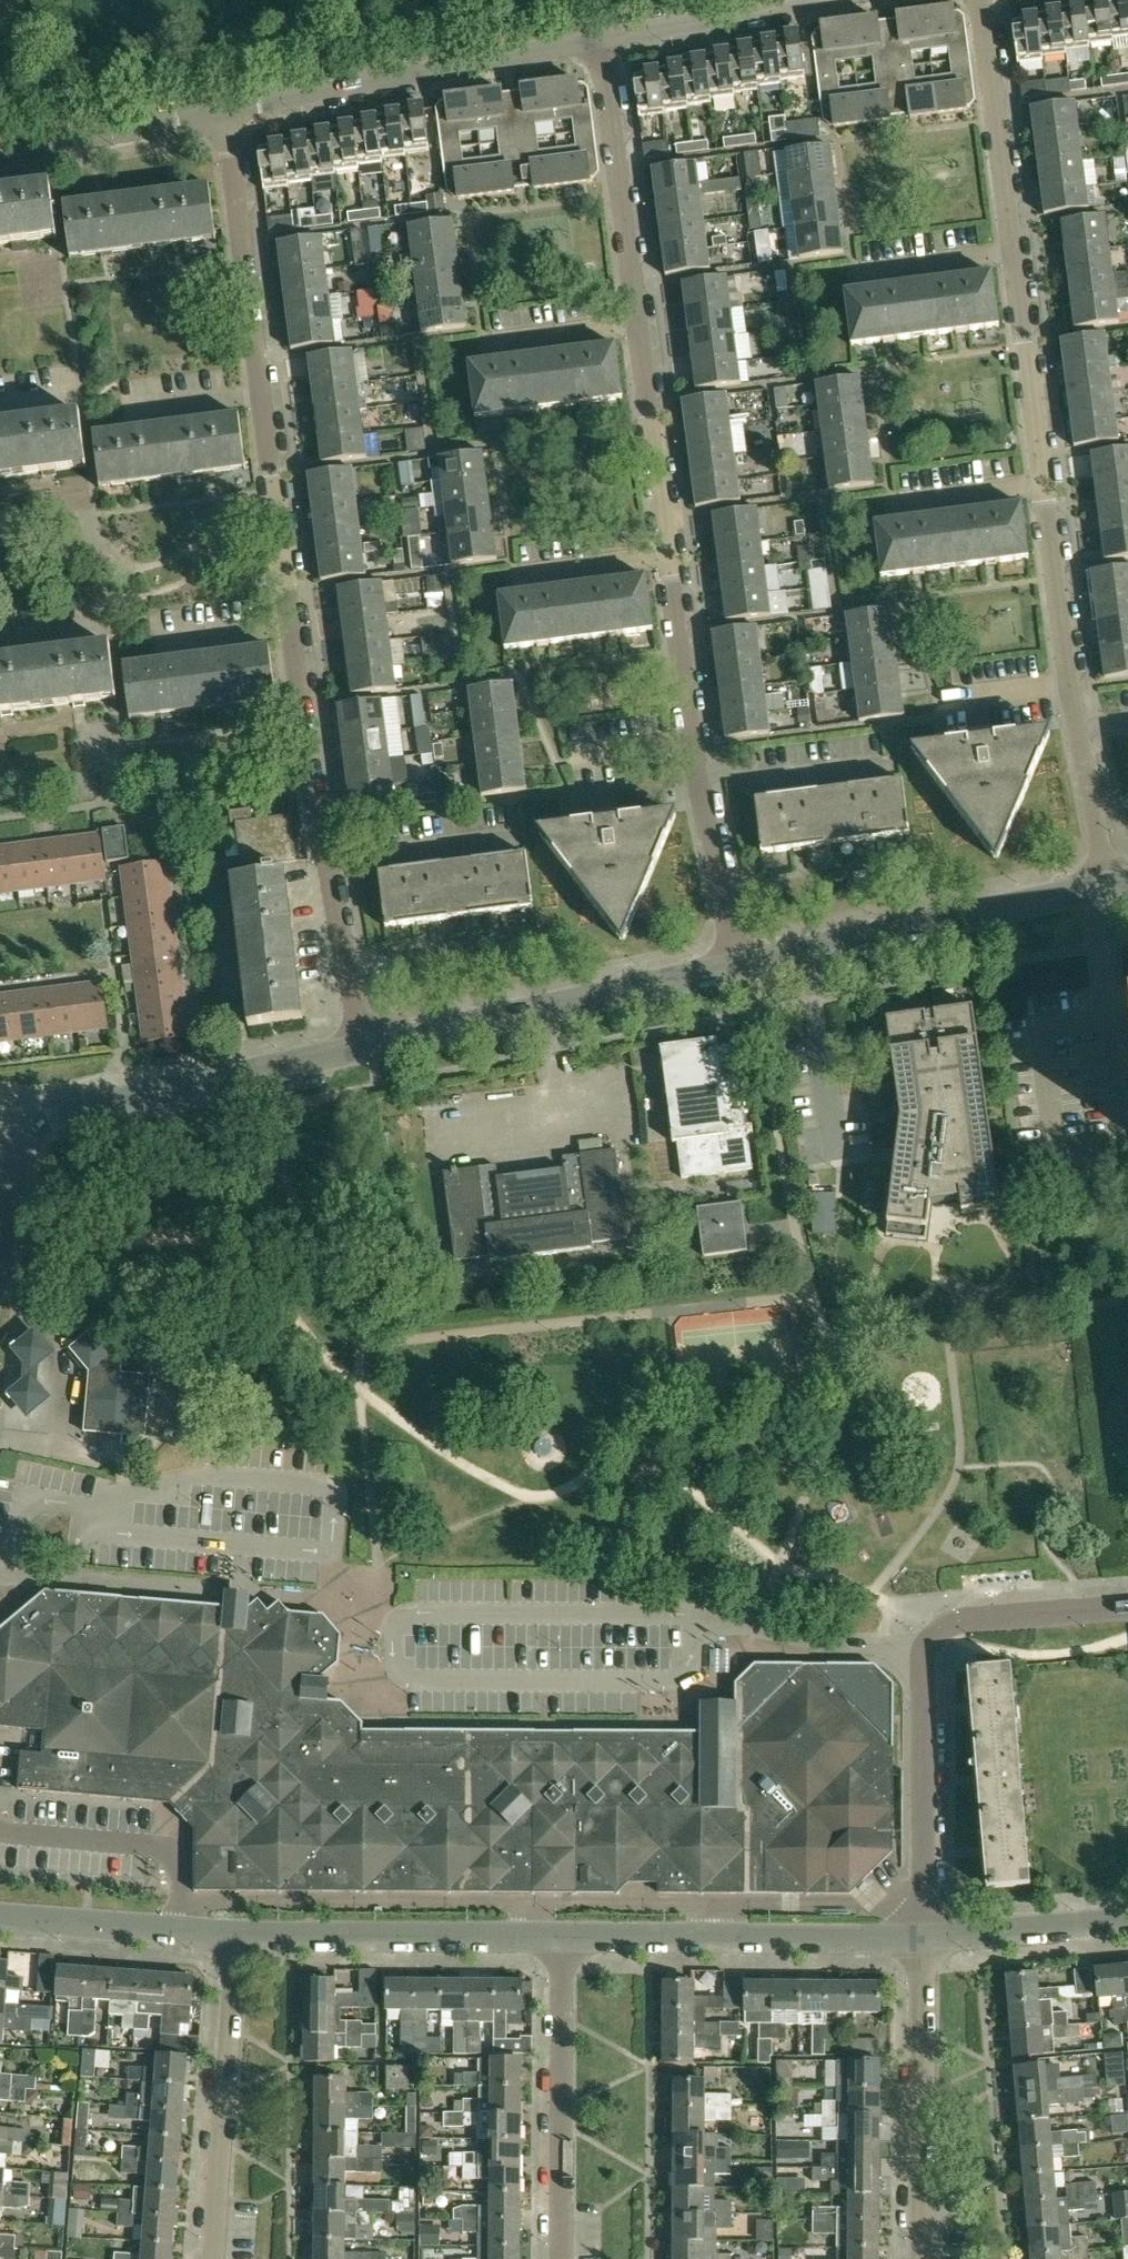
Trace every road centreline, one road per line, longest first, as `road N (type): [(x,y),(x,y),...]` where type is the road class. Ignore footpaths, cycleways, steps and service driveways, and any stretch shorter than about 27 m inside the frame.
road 1 (residential): [(363,1048),(313,789),(223,113)]
road 2 (residential): [(737,972),(693,744),(604,37)]
road 3 (residential): [(1108,891),(981,0)]
road 4 (unclassified): [(924,1945),(928,1652),(938,1634),(955,1622),(1127,1609)]
road 5 (residential): [(223,113),(604,37)]
road 6 (tertiary): [(363,1048),(737,972)]
road 7 (tertiary): [(737,972),(1108,891)]
road 8 (tertiary): [(8,1137),(82,1110),(363,1048)]
road 9 (unclassified): [(563,1942),(924,1945)]
road 10 (residential): [(563,1942),(234,1939)]
road 11 (residential): [(214,2258),(234,1939)]
road 12 (unclassified): [(560,2258),(563,1942)]
road 13 (unclassified): [(924,2258),(924,1945)]
road 14 (residential): [(0,155),(223,113)]
road 15 (unclassified): [(924,1945),(1127,1926)]
road 16 (residential): [(604,37),(798,2)]
road 17 (unclassified): [(181,1936),(0,1916)]

